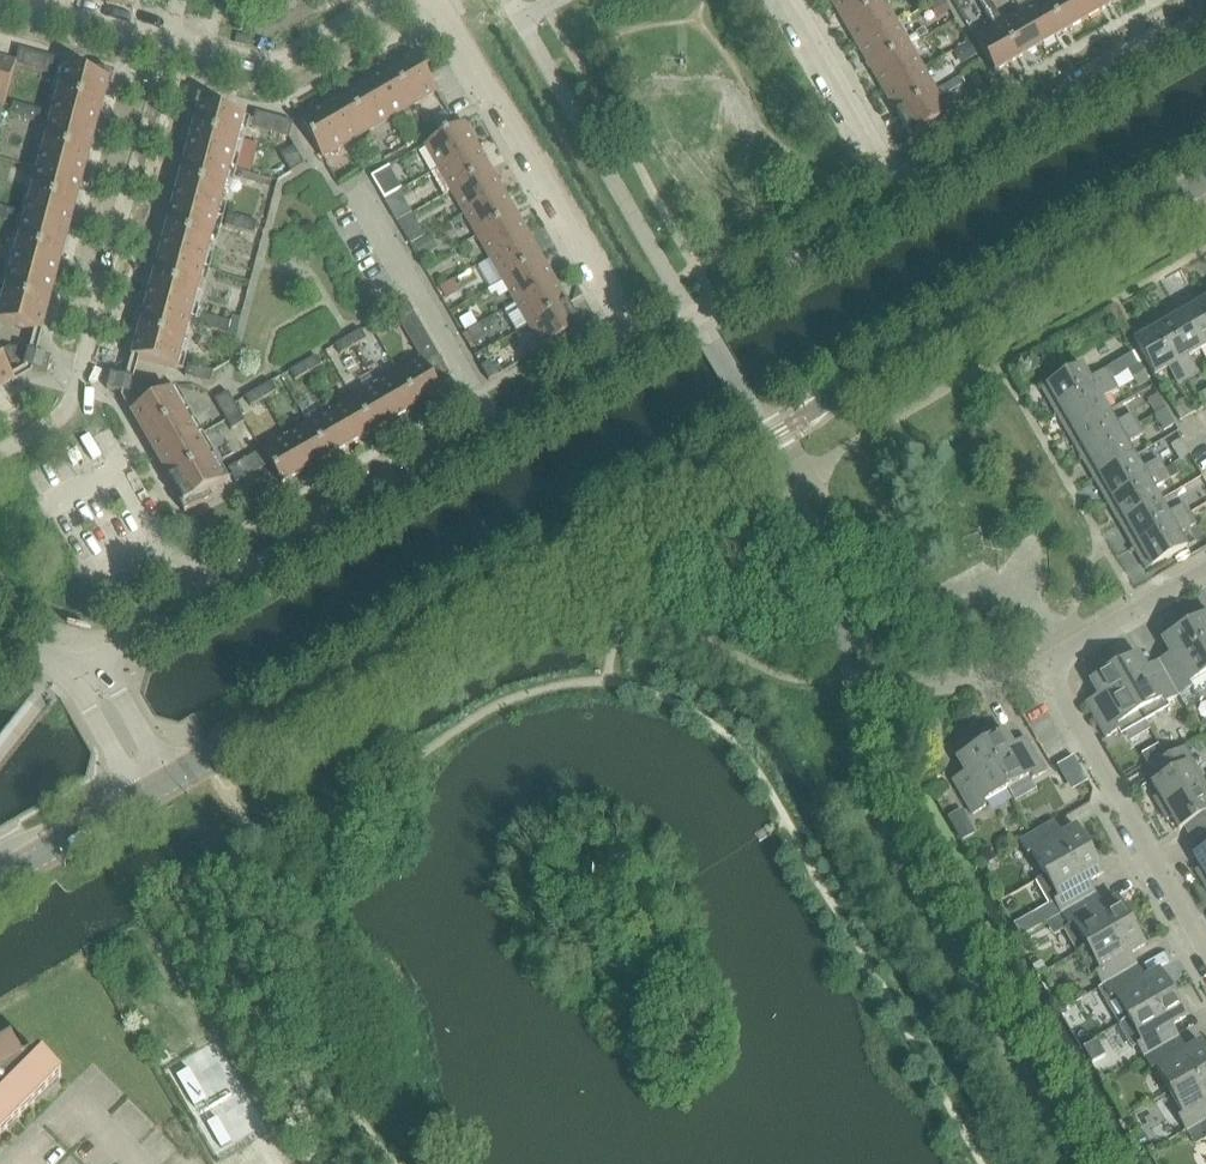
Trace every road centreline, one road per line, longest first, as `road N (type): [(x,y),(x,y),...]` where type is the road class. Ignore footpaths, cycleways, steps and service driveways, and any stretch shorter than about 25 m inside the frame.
road 1 (tertiary): [(155,791),(1205,185)]
road 2 (residential): [(87,669),(639,349)]
road 3 (residential): [(639,349),(436,0)]
road 4 (residential): [(386,0),(284,59),(261,63),(29,0)]
road 5 (residential): [(901,194),(1205,20)]
road 6 (residential): [(1044,670),(1205,946)]
road 7 (residential): [(639,349),(901,194)]
road 8 (residential): [(901,194),(791,0)]
road 9 (residential): [(1205,574),(1044,670)]
road 10 (tertiary): [(0,880),(155,791)]
road 11 (residential): [(155,791),(87,669)]
road 12 (residential): [(906,686),(1044,670)]

